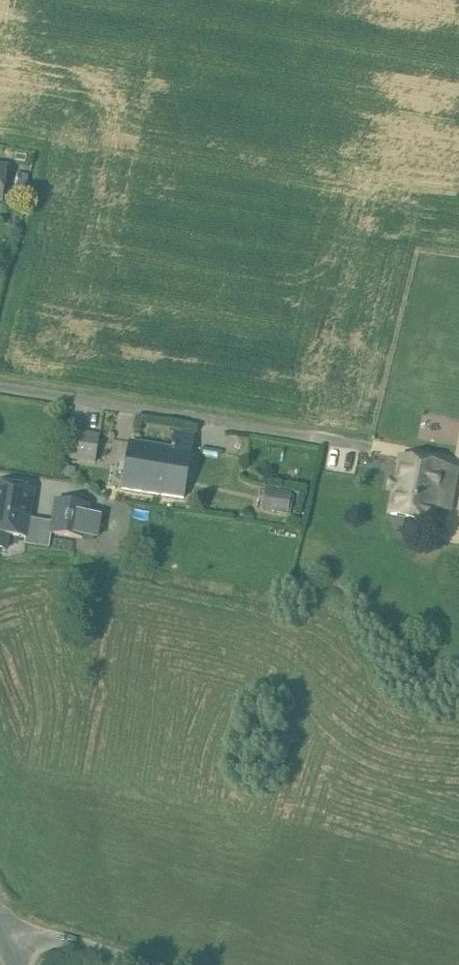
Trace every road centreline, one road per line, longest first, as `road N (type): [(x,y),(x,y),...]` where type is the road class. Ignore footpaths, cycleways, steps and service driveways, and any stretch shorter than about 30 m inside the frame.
road 1 (unclassified): [(15,953),(54,936),(168,964)]

